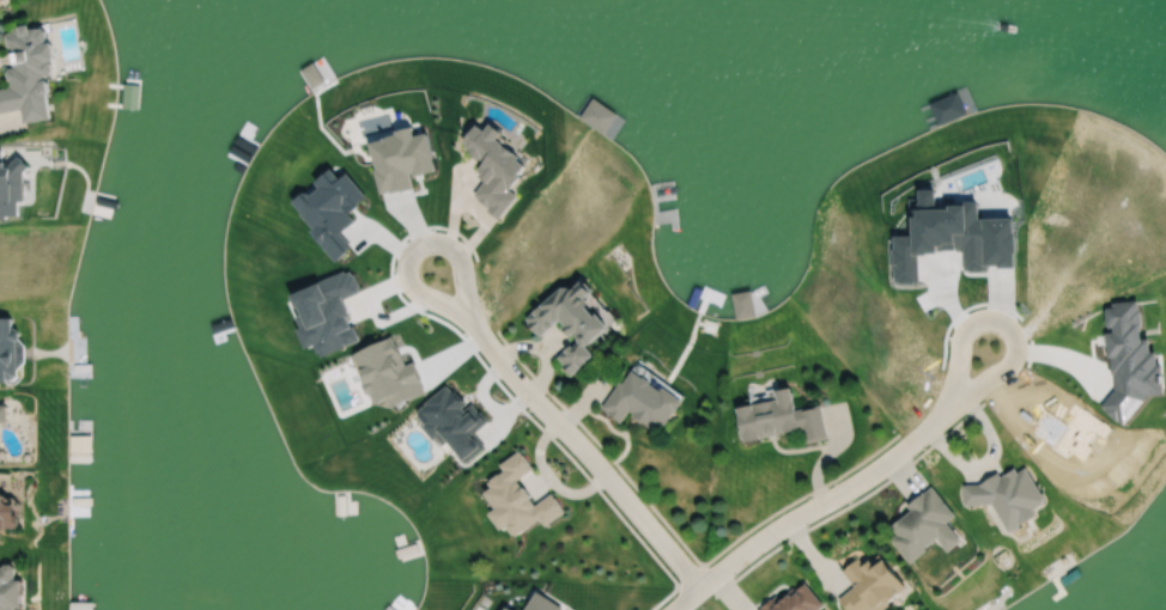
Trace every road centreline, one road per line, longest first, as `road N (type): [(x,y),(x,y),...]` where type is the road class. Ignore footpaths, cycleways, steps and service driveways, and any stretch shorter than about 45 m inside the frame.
road 1 (residential): [(704,582),(530,395),(426,261)]
road 2 (residential): [(704,582),(940,417),(994,341)]

